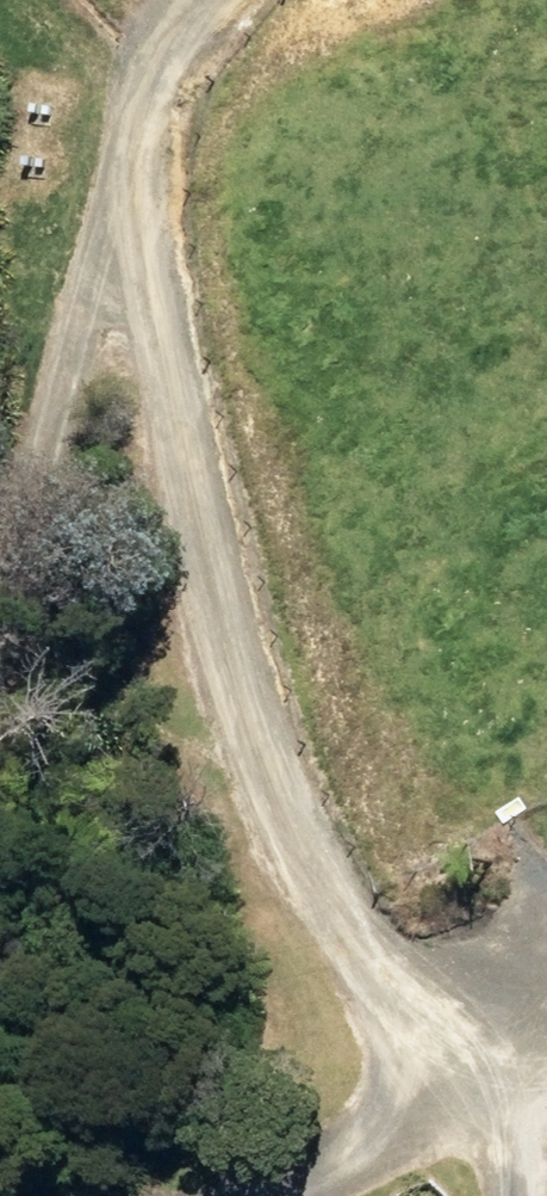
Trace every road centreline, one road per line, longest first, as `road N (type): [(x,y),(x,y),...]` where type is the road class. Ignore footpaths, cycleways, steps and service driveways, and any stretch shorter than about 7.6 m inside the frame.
road 1 (track): [(250,0),(224,15),(142,157),(143,356),(375,973),(453,1025),(520,1142)]
road 2 (track): [(0,742),(32,457),(142,157)]

